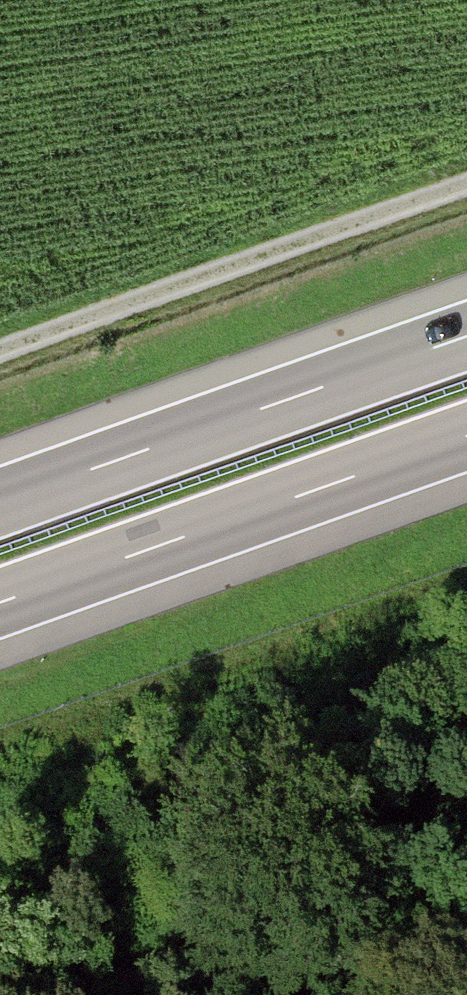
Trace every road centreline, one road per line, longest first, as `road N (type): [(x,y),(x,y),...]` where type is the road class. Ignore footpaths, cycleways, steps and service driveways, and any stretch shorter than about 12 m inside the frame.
road 1 (motorway): [(466,336),(0,504)]
road 2 (motorway): [(0,604),(466,436)]
road 3 (track): [(0,378),(466,212)]
road 4 (track): [(466,961),(30,994)]

